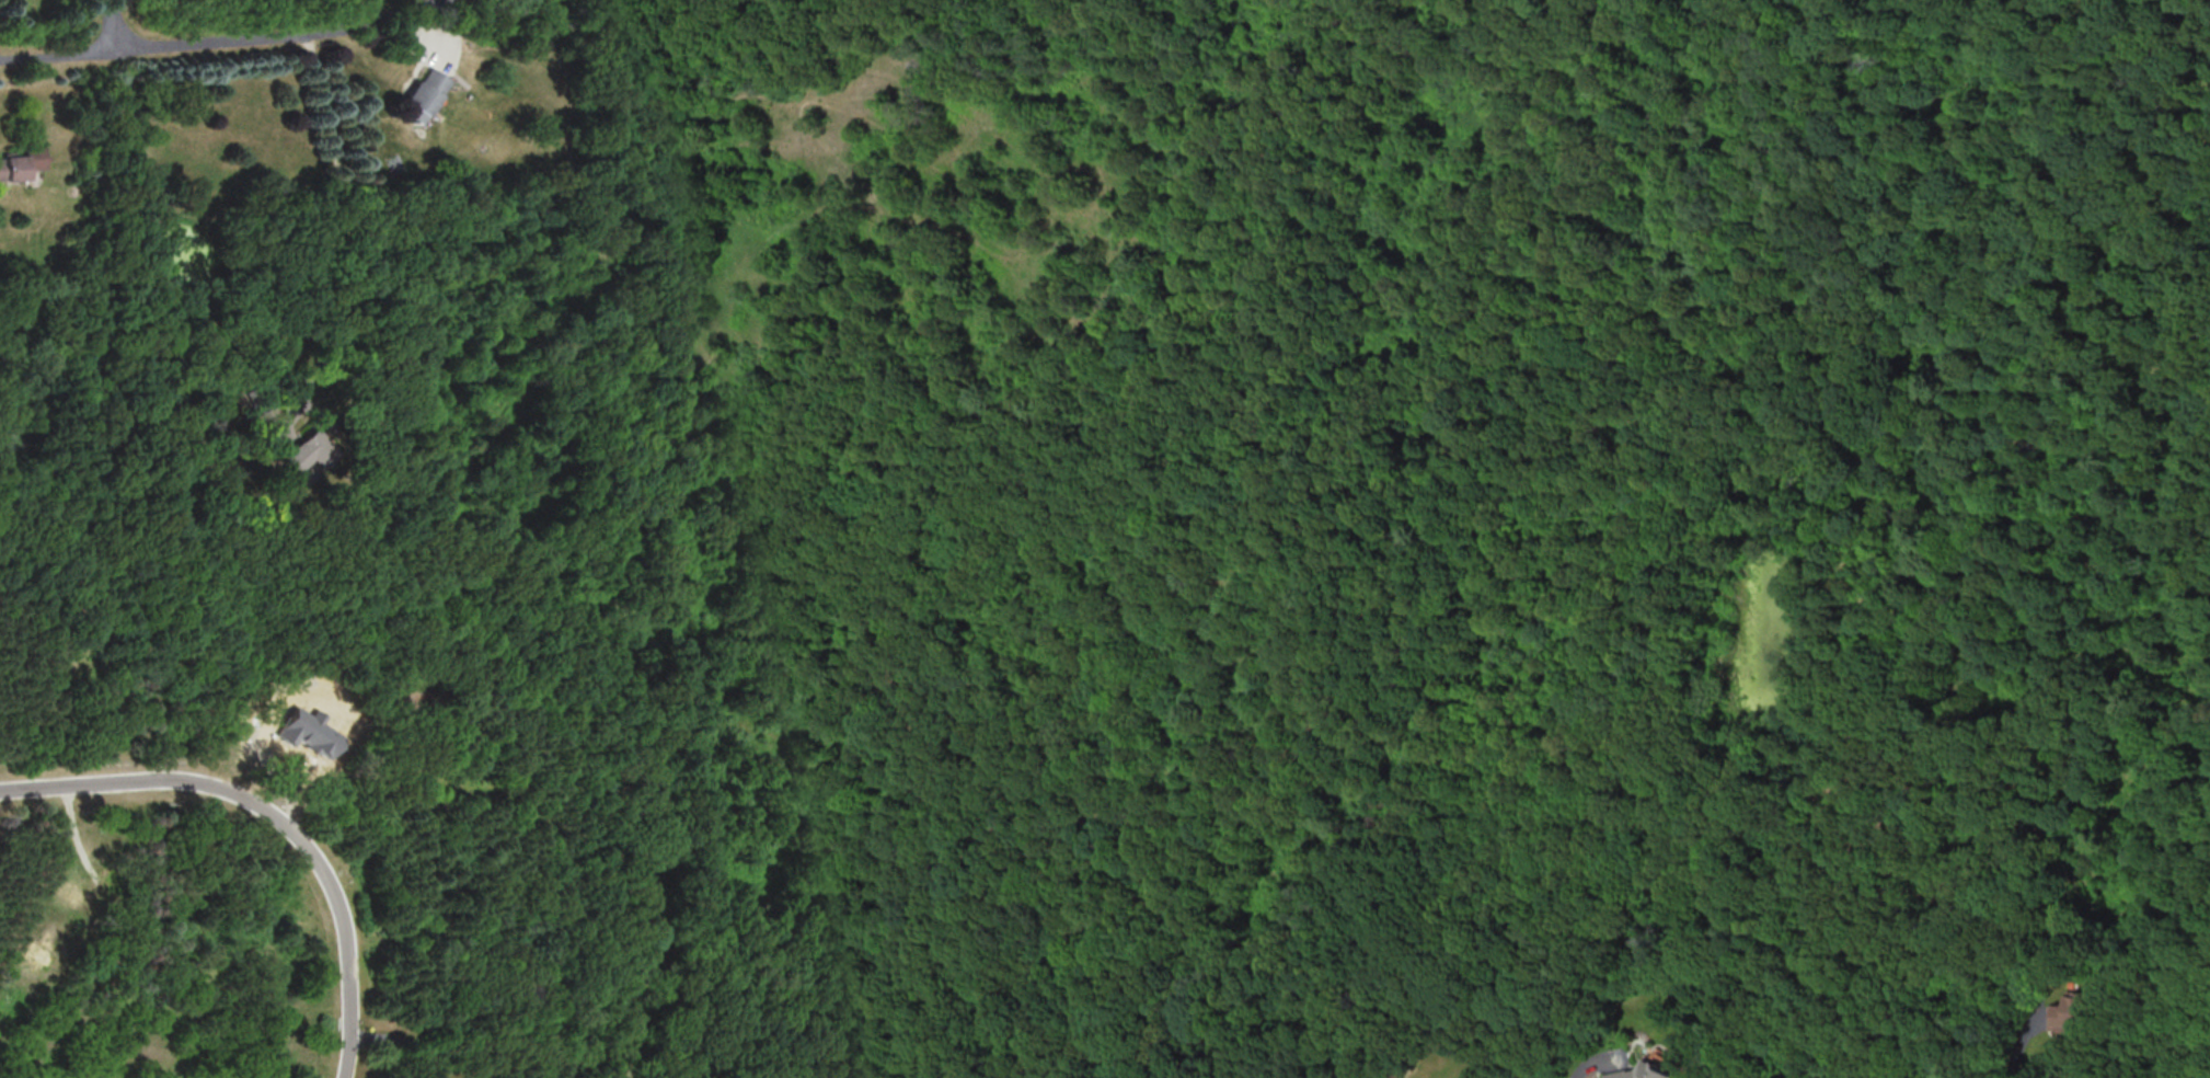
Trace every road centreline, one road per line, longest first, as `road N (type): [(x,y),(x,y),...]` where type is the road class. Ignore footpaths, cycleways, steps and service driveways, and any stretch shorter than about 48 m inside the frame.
road 1 (residential): [(345,1077),(344,927),(319,860),(297,835),(258,805),(196,781),(0,787)]
road 2 (residential): [(0,59),(258,39),(361,25),(431,4)]

